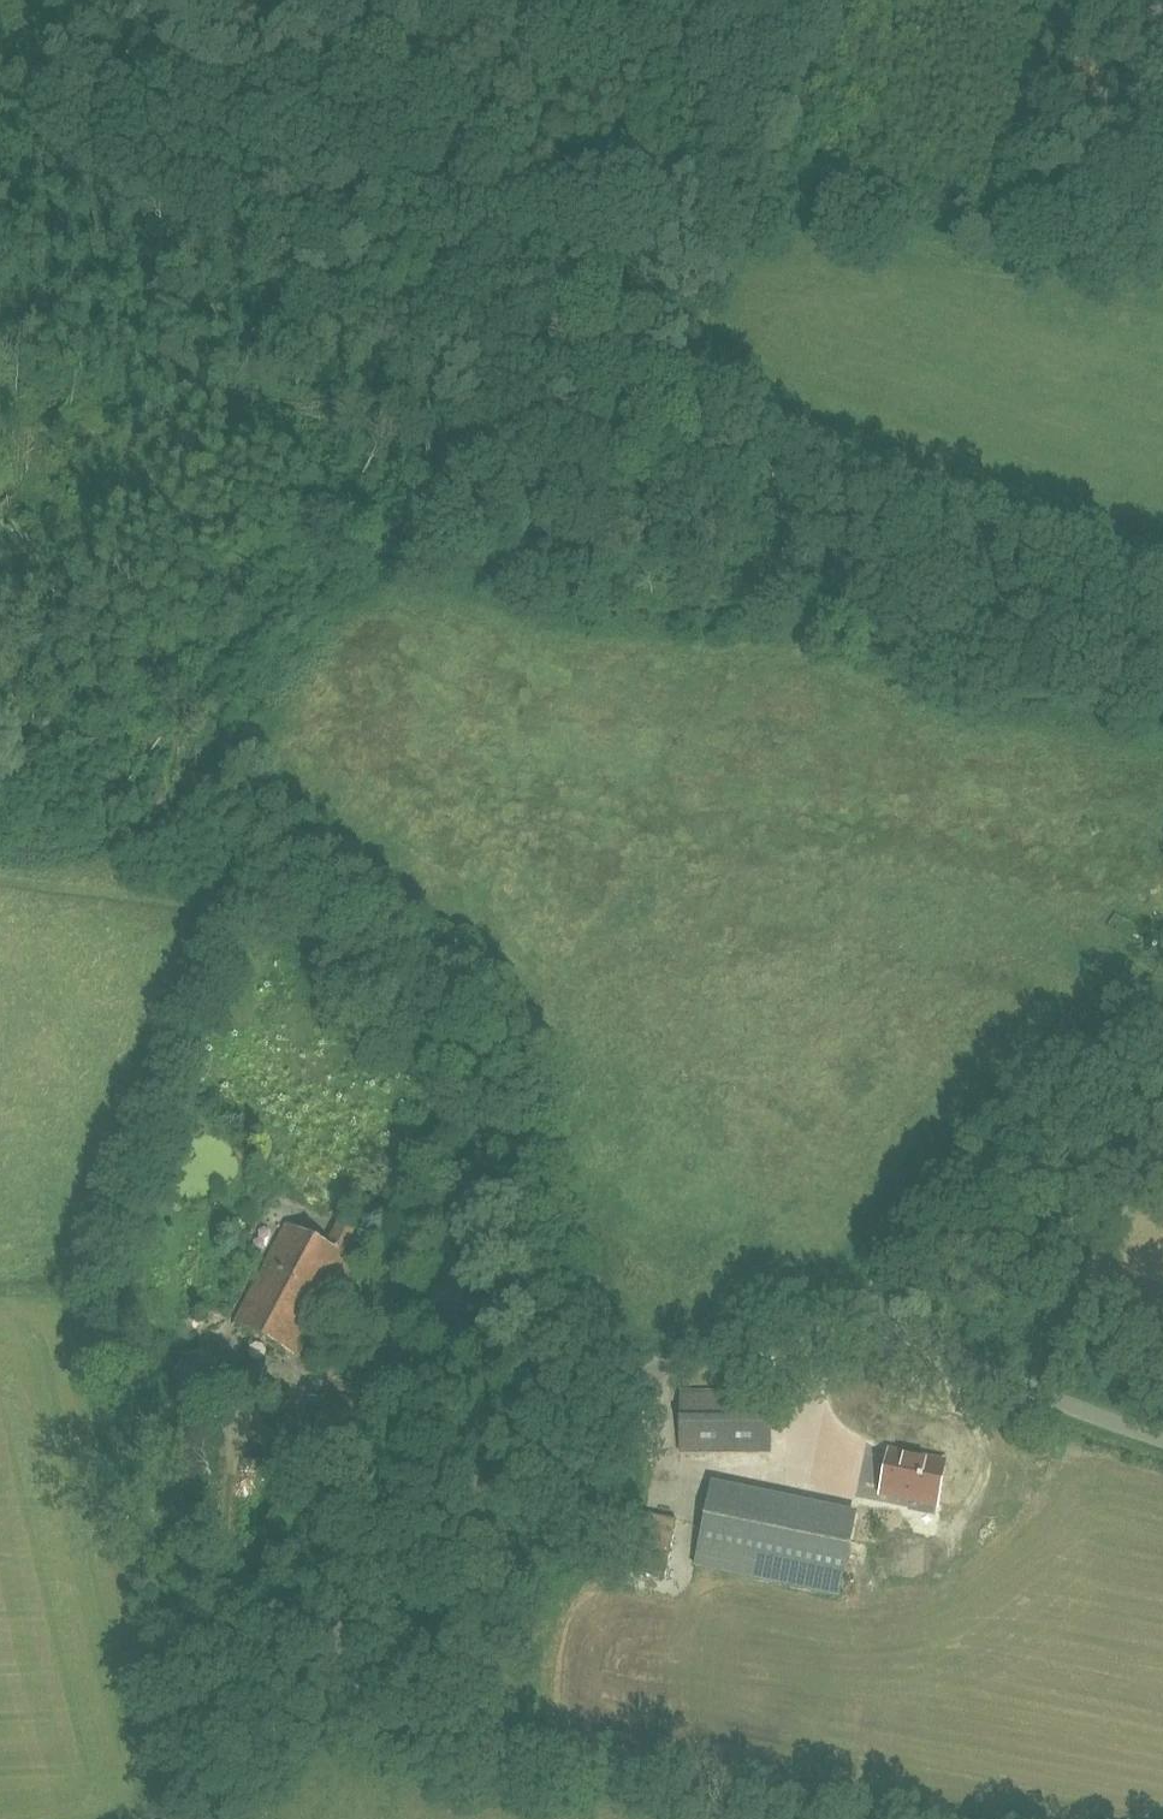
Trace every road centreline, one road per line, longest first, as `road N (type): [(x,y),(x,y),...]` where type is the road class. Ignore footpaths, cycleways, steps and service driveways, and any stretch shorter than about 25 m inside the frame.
road 1 (unclassified): [(830,1304),(709,1341),(571,1405),(506,1446),(395,1568),(207,1818)]
road 2 (unclassified): [(830,1304),(907,1261),(1053,1130),(1162,1016)]
road 3 (unclassified): [(1162,1436),(830,1304)]

